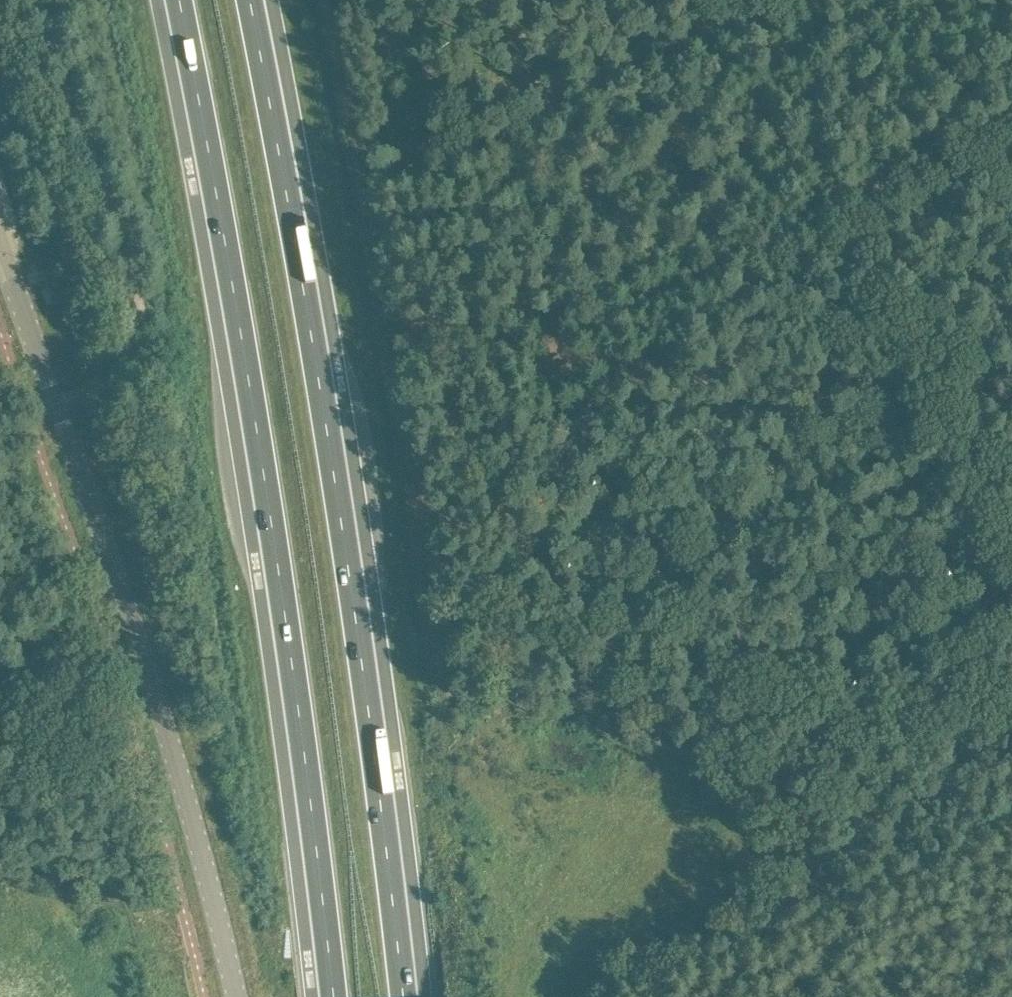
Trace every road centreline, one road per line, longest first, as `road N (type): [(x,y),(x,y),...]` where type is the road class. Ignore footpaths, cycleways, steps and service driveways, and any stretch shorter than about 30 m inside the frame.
road 1 (trunk): [(405,996),(336,485),(251,0)]
road 2 (trunk): [(181,0),(266,489),(334,996)]
road 3 (tertiary): [(236,996),(141,649),(0,247)]

